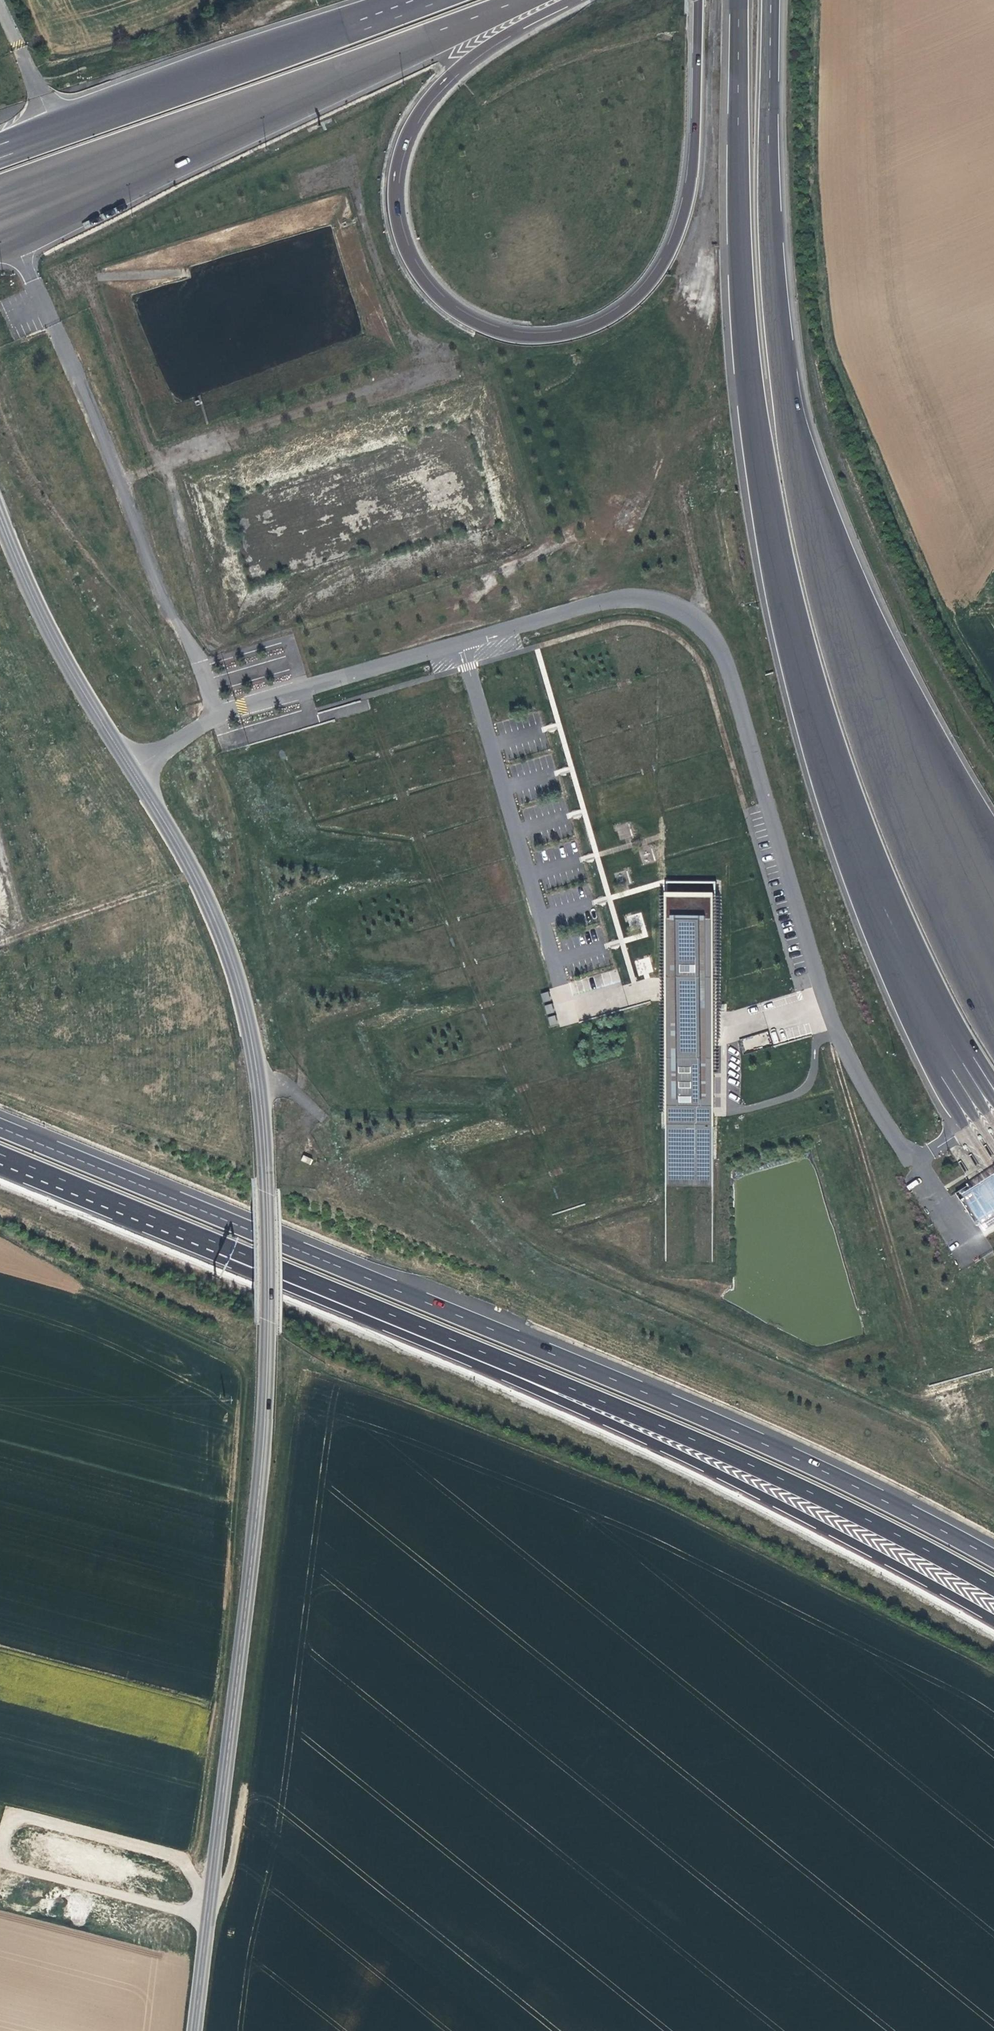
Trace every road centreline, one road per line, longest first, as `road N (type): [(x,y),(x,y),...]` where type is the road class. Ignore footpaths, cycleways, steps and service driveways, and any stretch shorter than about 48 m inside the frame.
road 1 (tertiary): [(0,518),(58,648),(206,899),(239,986),(259,1086),(267,1309),(254,1562),(195,2030)]
road 2 (motorway): [(739,0),(748,360),(794,635),(854,837),(931,1007),(993,1120)]
road 3 (motorway): [(993,1559),(726,1425),(0,1126)]
road 4 (motorway): [(993,913),(929,799),(844,601),(791,422),(775,319),(772,0)]
road 5 (motorway): [(698,0),(698,155),(673,249),(631,307),(566,336),(528,338),(487,329),(446,304),(419,274),(393,192),(402,145),(449,75),(569,0)]
road 6 (motorway): [(226,1248),(244,1269),(724,1474),(993,1616)]
road 7 (motorway): [(226,1248),(724,1451),(993,1585)]
road 8 (motorway): [(0,216),(246,108),(529,0)]
road 9 (motorway): [(418,5),(0,145)]
road 10 (track): [(249,1774),(234,1870),(209,1914),(0,1859)]
road 11 (motorway): [(0,1154),(226,1248)]
road 12 (track): [(194,875),(0,939)]

